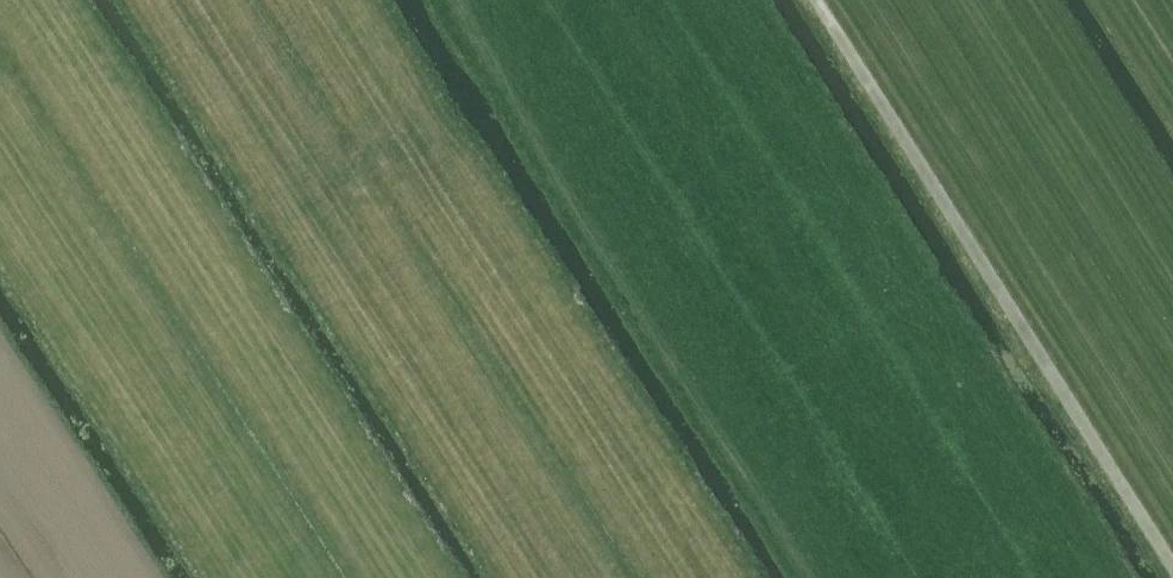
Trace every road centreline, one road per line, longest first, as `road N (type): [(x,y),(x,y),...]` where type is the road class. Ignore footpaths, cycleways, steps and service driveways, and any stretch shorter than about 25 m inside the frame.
road 1 (track): [(821,0),(1172,566)]

